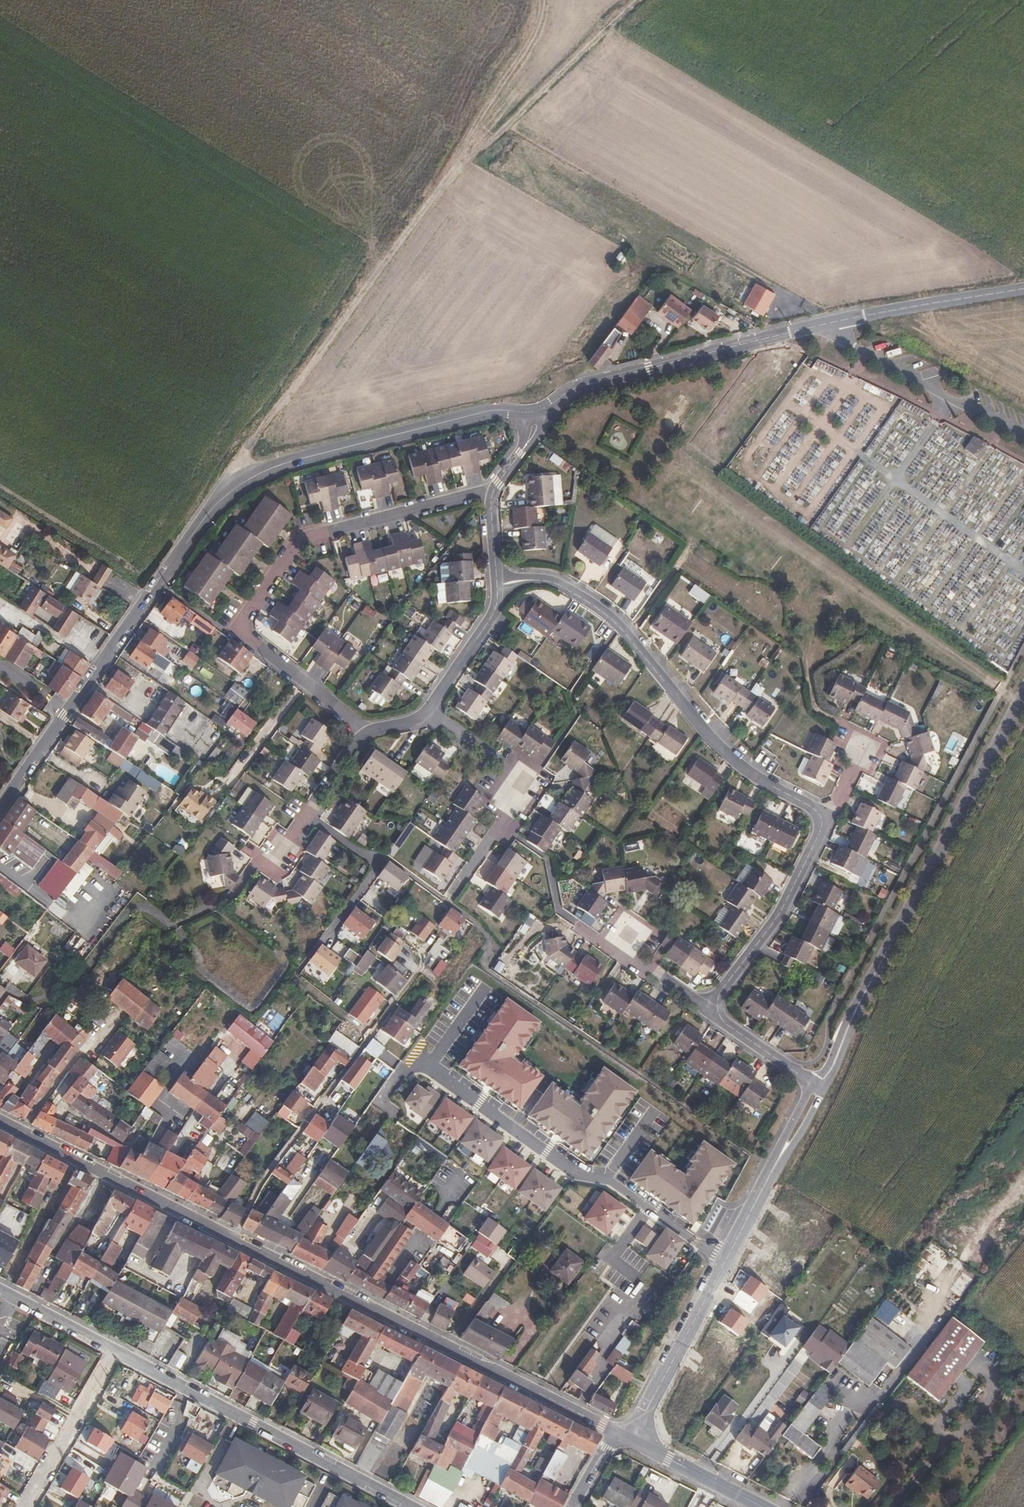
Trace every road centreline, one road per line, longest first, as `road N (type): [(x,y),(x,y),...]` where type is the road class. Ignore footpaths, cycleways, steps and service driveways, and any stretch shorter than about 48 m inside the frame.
road 1 (tertiary): [(0,808),(209,512),(238,484),(491,412),(536,414)]
road 2 (tertiary): [(0,1120),(615,1435)]
road 3 (track): [(238,484),(260,426),(436,194),(536,34),(543,0)]
road 4 (tertiary): [(536,414),(573,390),(722,351),(1023,289)]
road 5 (residential): [(370,733),(239,629),(302,537),(494,495)]
road 6 (residential): [(823,1094),(850,1022),(1023,693)]
road 7 (residential): [(834,810),(748,768),(630,630),(586,594),(548,577),(499,578)]
road 8 (residential): [(405,1506),(119,1350)]
road 9 (residential): [(626,1441),(777,1161)]
road 10 (track): [(436,194),(639,0)]
road 11 (residential): [(427,712),(522,790),(446,901)]
road 12 (residential): [(713,1011),(784,907),(834,810)]
road 13 (residential): [(324,941),(386,857),(365,855),(308,816)]
road 14 (residential): [(119,1350),(29,1506)]
road 15 (residential): [(499,578),(490,620),(427,712)]
road 16 (tertiary): [(626,1441),(759,1506)]
road 17 (residential): [(119,1350),(0,1288)]
road 18 (residential): [(807,1084),(713,1011)]

